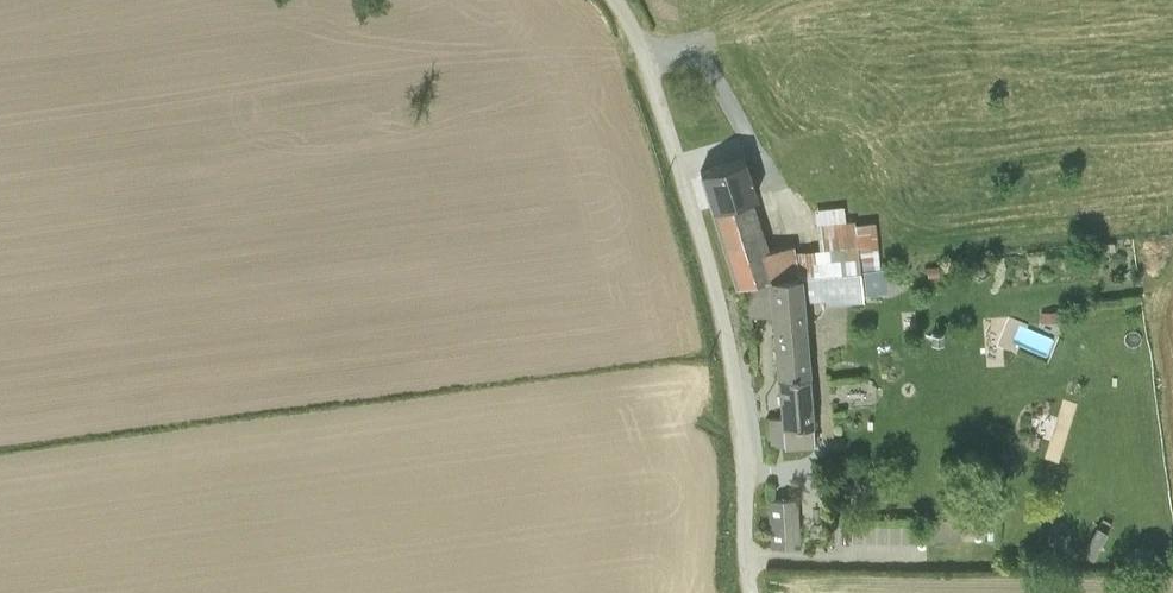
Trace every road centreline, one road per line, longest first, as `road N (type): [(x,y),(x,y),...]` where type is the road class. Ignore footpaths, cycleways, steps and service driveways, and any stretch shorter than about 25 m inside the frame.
road 1 (unclassified): [(751,592),(722,317),(667,124),(617,0)]

